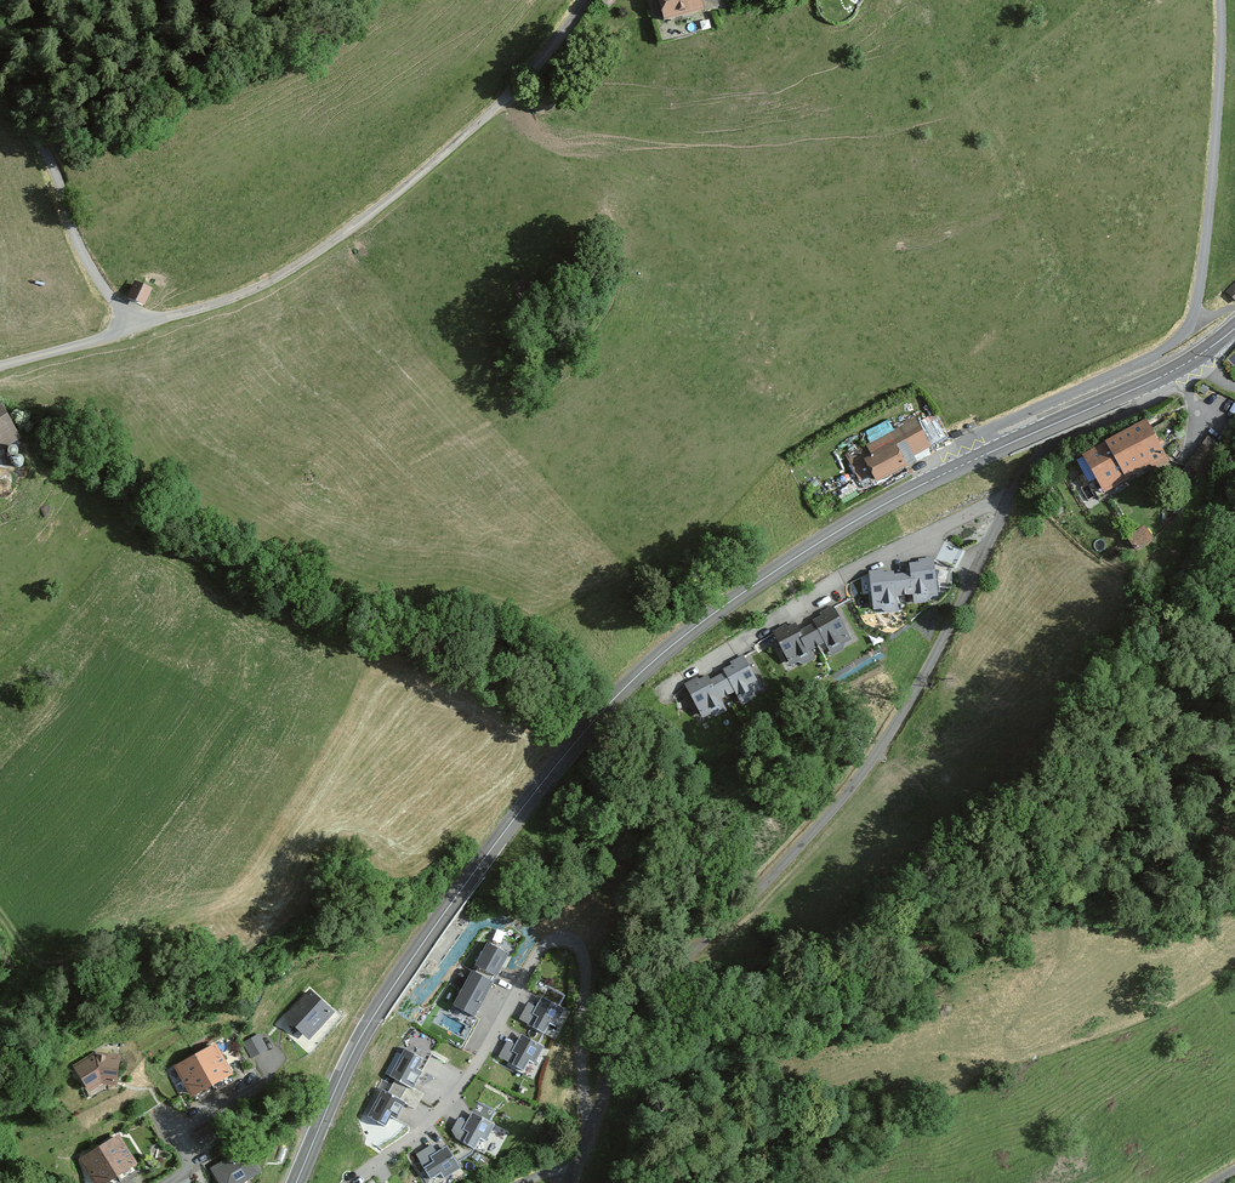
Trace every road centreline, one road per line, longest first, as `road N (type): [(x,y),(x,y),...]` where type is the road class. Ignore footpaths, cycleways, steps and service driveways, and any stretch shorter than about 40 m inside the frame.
road 1 (primary): [(978,458),(886,503),(750,589),(650,664),(585,730),(384,1000),(295,1182)]
road 2 (residential): [(592,1121),(618,1032),(639,997),(796,851),(876,756),(1027,469),(1048,448),(1148,402),(1161,377)]
road 3 (unclassified): [(585,0),(491,113),(356,224),(258,288),(133,329)]
road 4 (residential): [(592,1121),(582,1068),(584,957),(562,936),(529,964),(453,1098),(361,1172)]
road 5 (residential): [(1213,0),(1219,54),(1194,324)]
road 6 (unclassified): [(0,105),(41,146),(78,245),(133,329)]
road 7 (residential): [(1194,324),(1162,350),(992,427),(978,458)]
road 8 (primary): [(1161,377),(978,458)]
road 9 (residential): [(169,1182),(186,1170),(191,1128),(273,1064)]
road 10 (unclassified): [(133,329),(0,366)]

